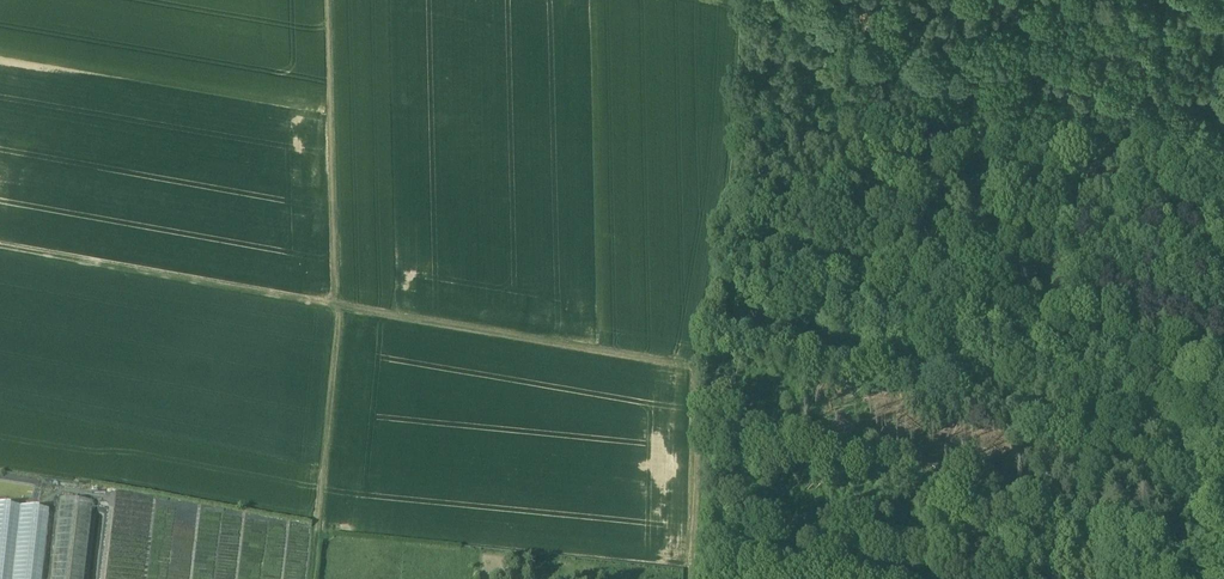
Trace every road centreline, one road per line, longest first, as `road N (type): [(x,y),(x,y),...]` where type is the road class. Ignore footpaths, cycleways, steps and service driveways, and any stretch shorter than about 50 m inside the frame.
road 1 (track): [(0,247),(699,371)]
road 2 (track): [(717,262),(699,371),(692,578)]

